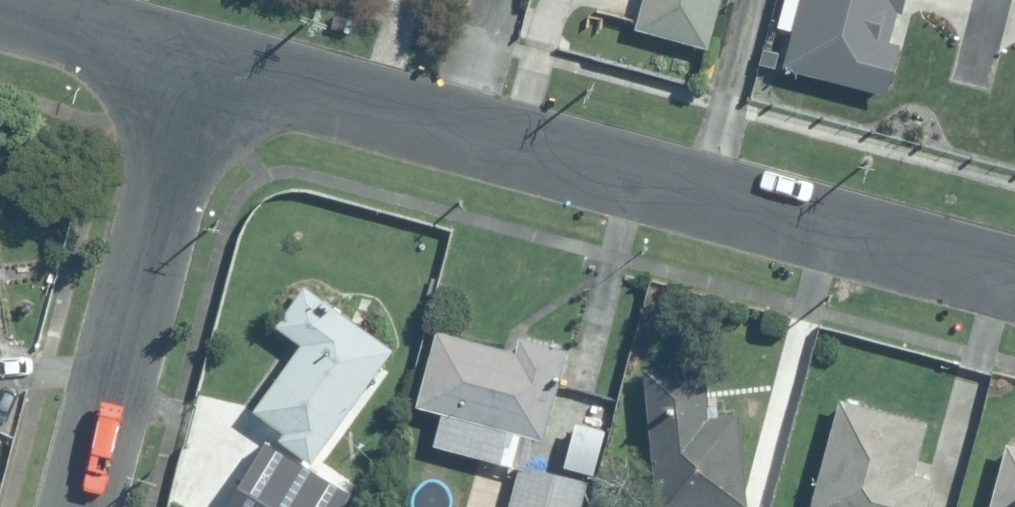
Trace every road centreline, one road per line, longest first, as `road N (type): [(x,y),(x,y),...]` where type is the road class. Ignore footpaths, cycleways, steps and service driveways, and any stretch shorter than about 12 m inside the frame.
road 1 (residential): [(197,60),(1014,278)]
road 2 (residential): [(77,506),(197,60)]
road 3 (residential): [(0,9),(197,60)]
road 4 (residential): [(993,0),(958,126)]

